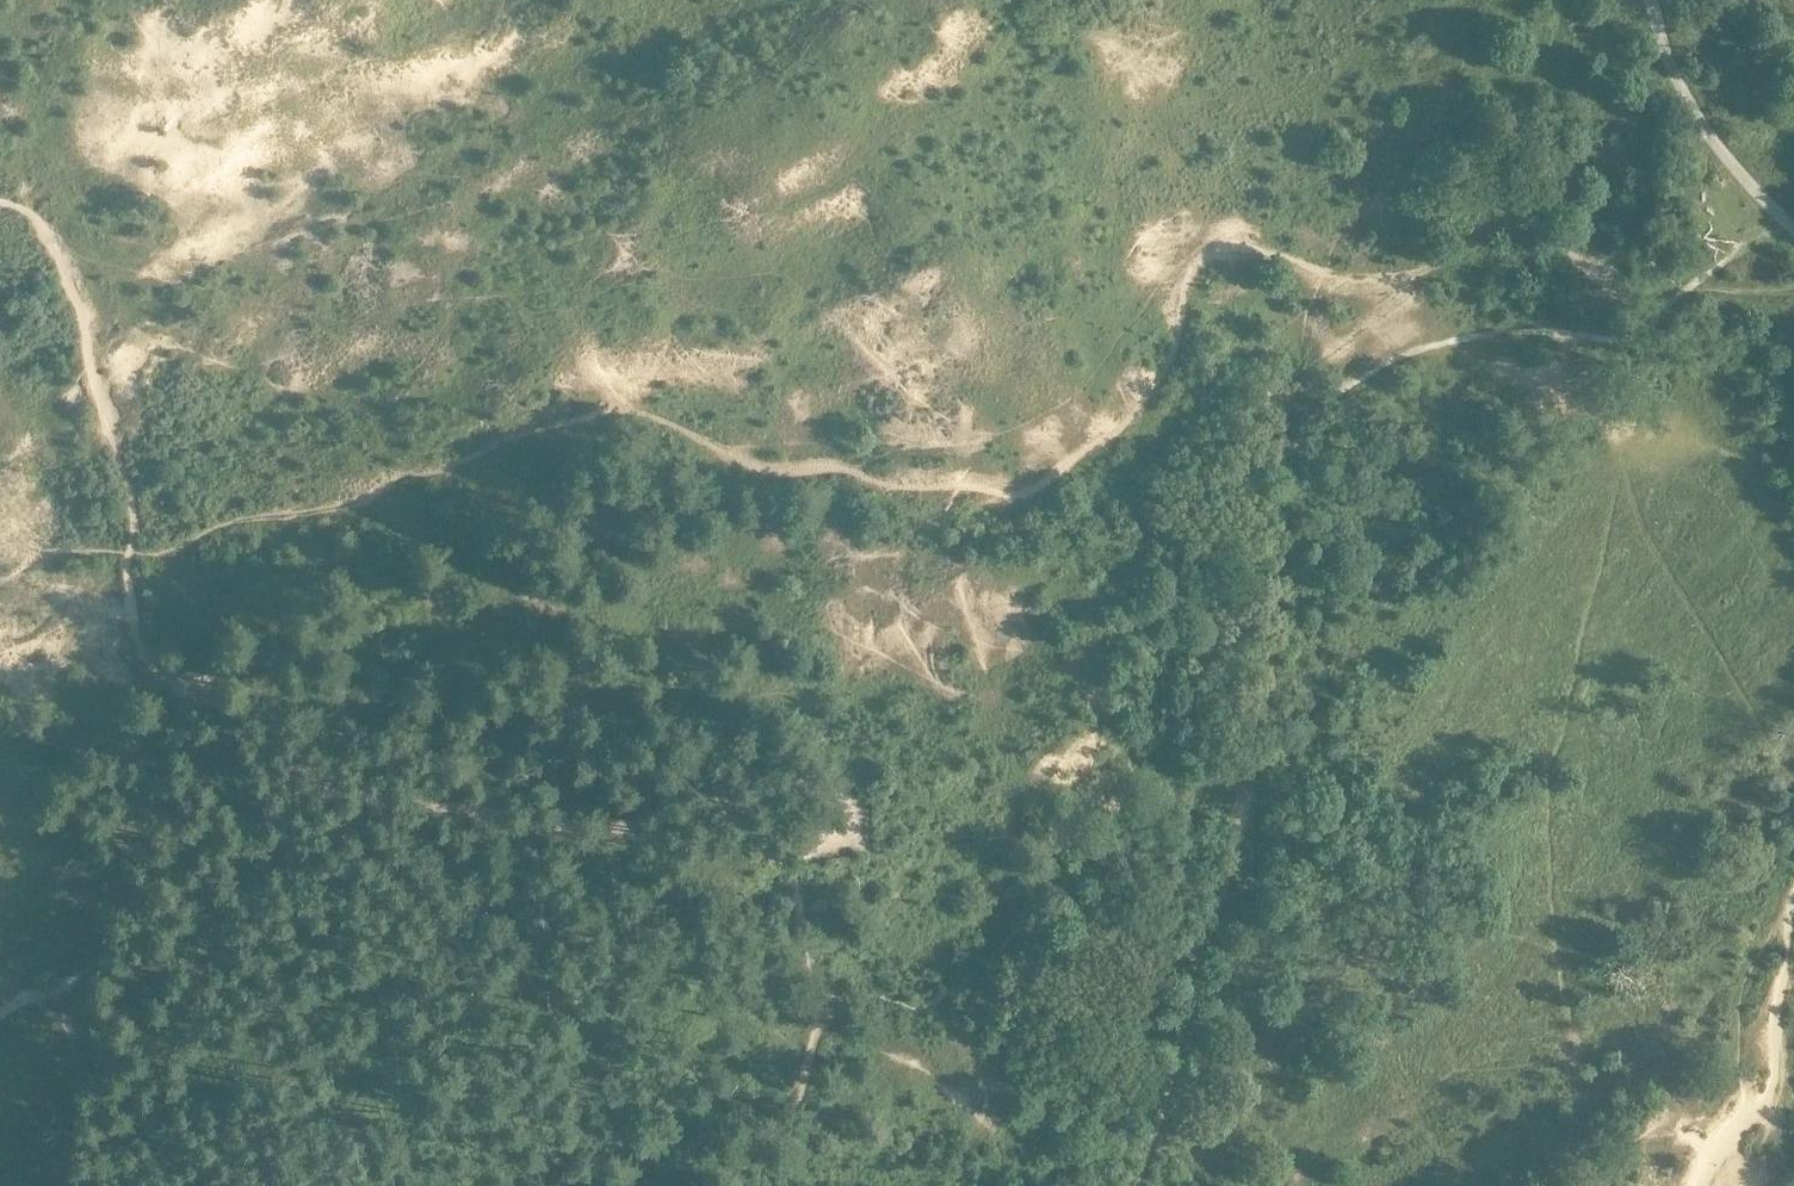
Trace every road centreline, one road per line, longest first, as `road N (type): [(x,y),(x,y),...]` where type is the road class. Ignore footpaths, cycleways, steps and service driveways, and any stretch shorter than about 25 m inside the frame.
road 1 (track): [(1793,229),(1710,140),(1680,84),(1655,0)]

